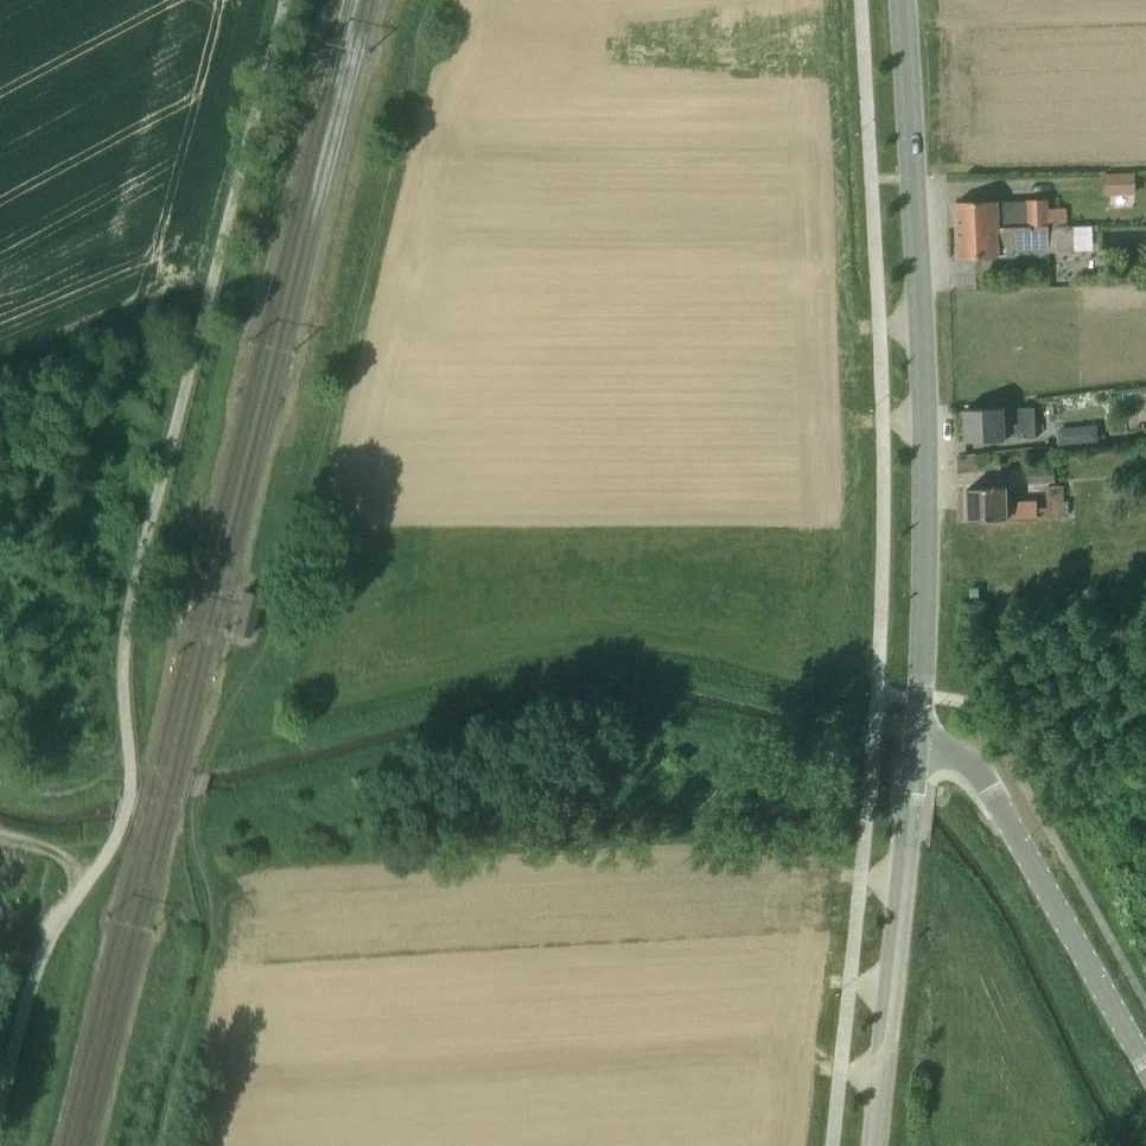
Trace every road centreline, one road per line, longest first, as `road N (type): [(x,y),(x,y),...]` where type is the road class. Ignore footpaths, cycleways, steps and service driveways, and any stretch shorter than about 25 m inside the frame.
road 1 (track): [(159,1145),(212,937),(191,813),(198,766),(276,614),(431,0)]
road 2 (unclassified): [(0,1114),(51,936),(109,857),(131,798),(123,651),(136,583),(285,0)]
road 3 (tertiary): [(918,745),(927,448),(903,0)]
road 4 (tertiary): [(869,1145),(918,745)]
road 5 (tertiary): [(1145,1053),(978,768),(966,756),(918,745)]

